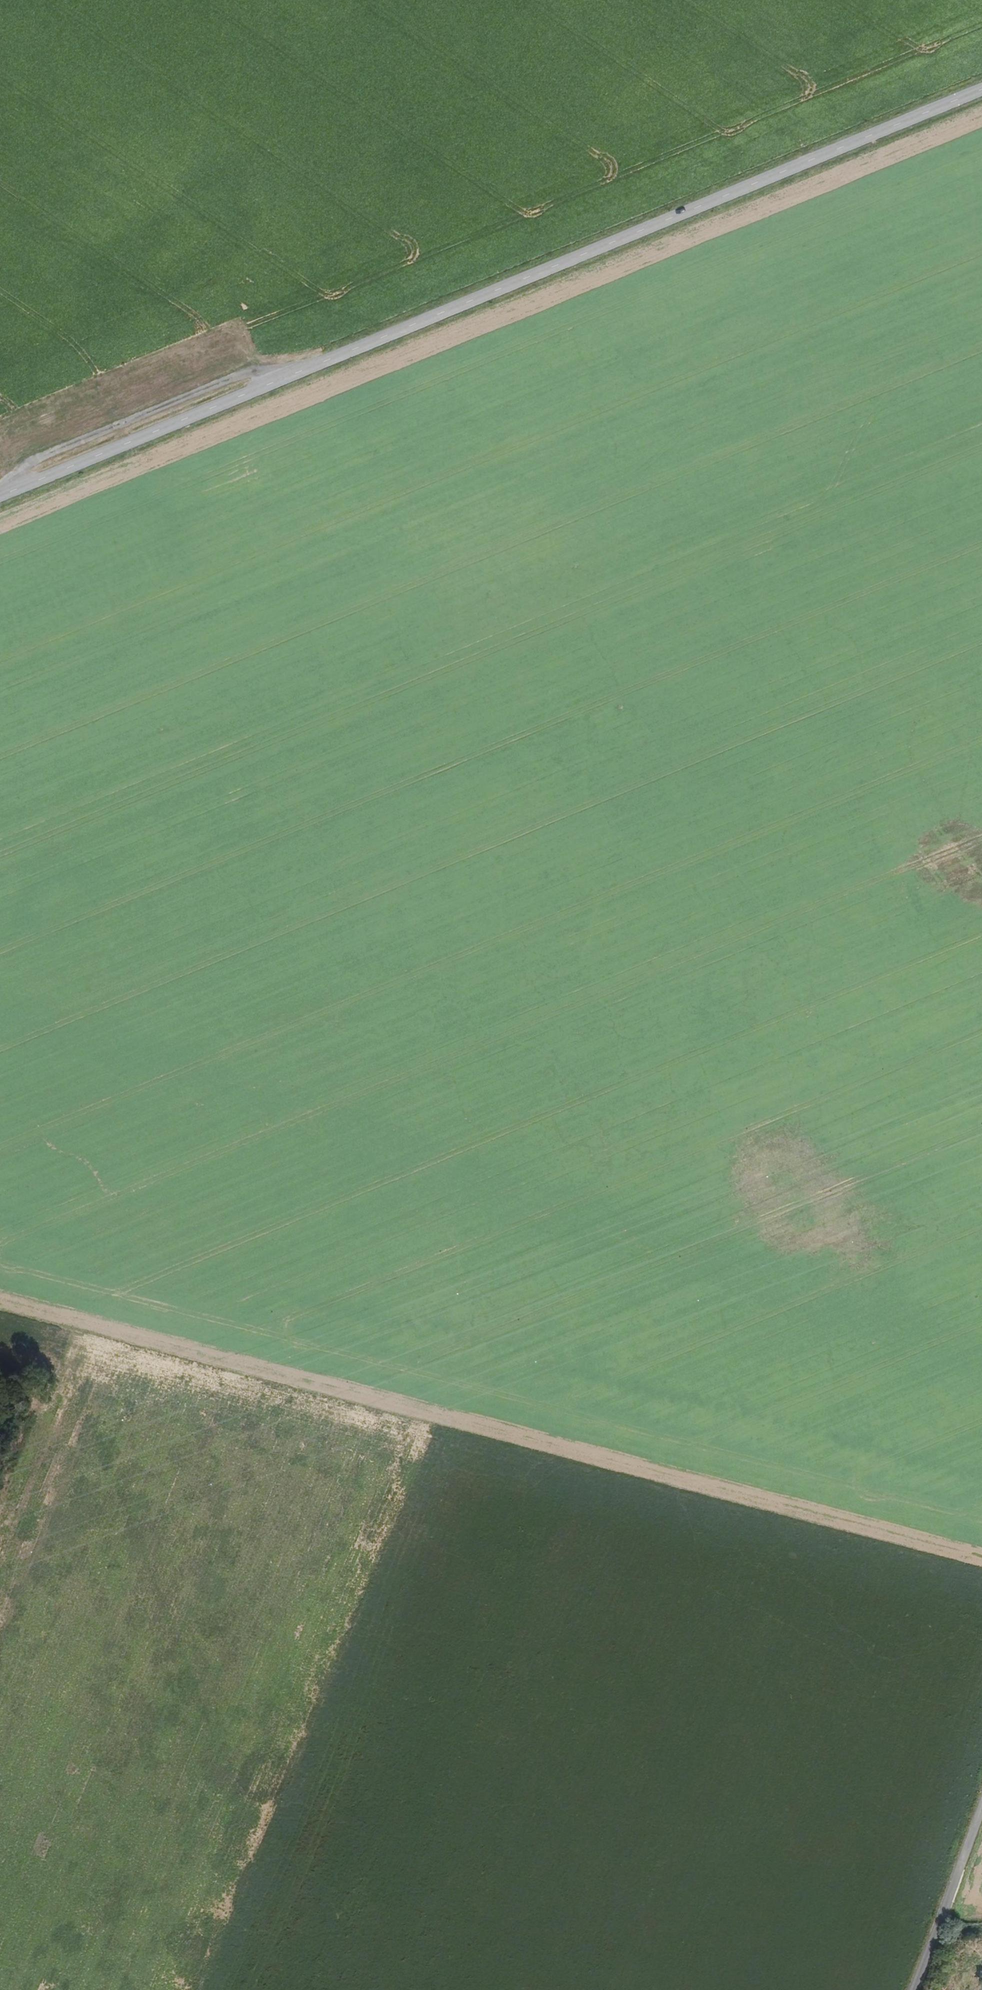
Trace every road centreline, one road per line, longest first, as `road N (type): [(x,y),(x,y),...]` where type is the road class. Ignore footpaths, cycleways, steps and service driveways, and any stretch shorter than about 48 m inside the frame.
road 1 (secondary): [(0,496),(981,90)]
road 2 (unclassified): [(909,1989),(981,1793)]

